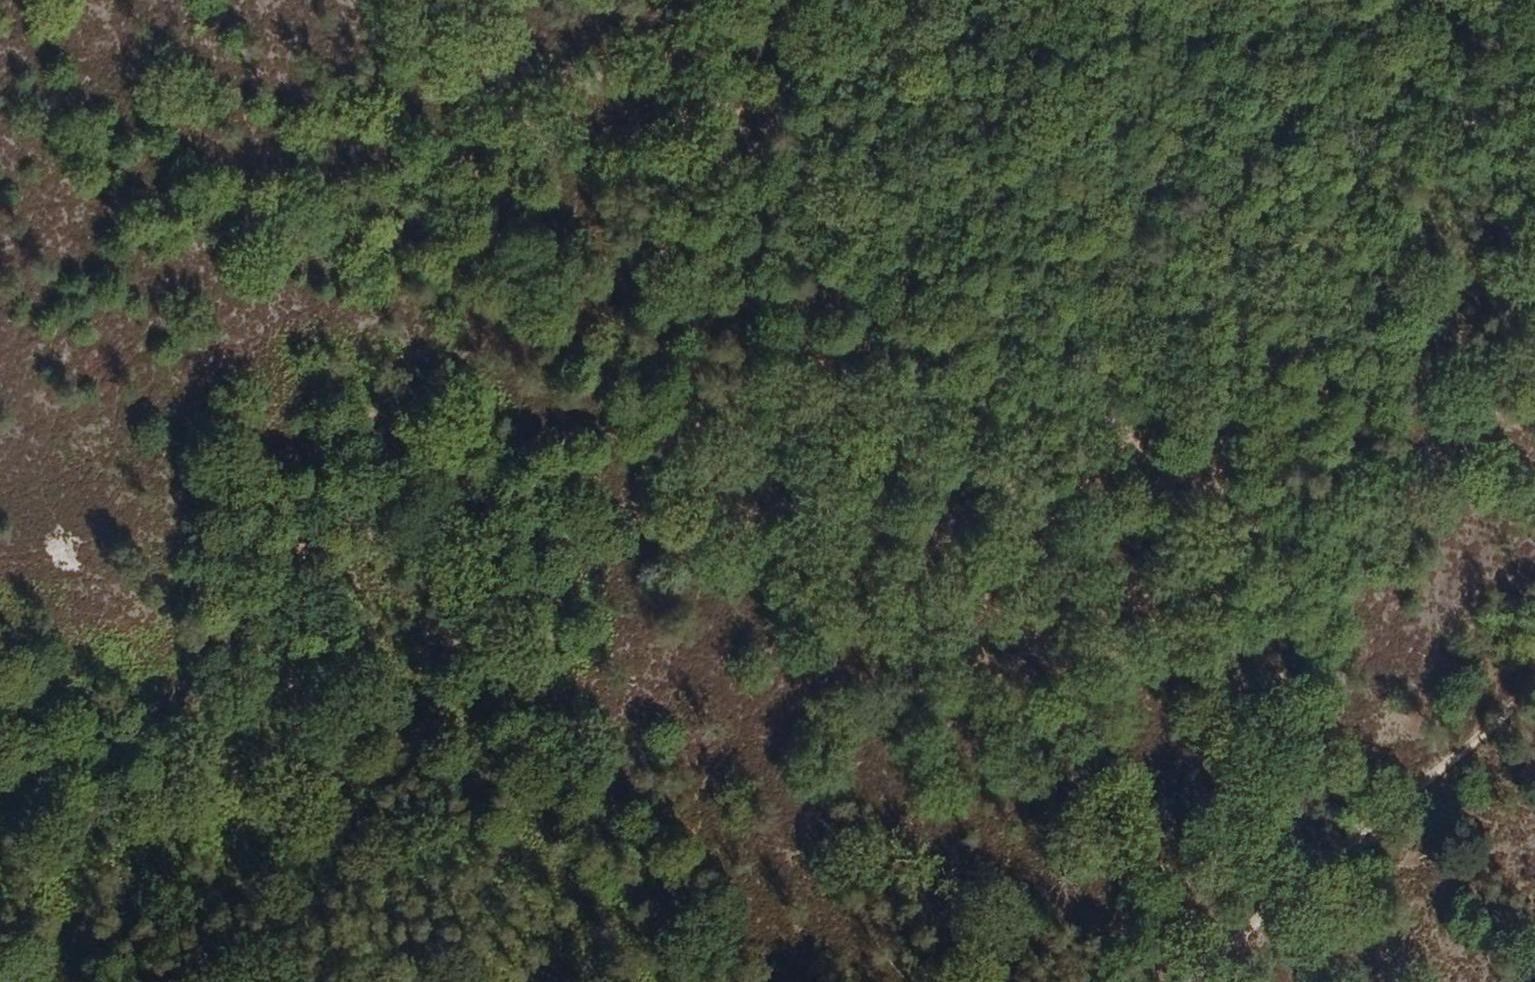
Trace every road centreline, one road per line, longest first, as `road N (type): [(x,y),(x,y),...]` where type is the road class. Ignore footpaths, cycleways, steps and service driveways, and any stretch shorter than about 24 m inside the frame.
road 1 (track): [(1178,981),(1259,925),(1534,690)]

